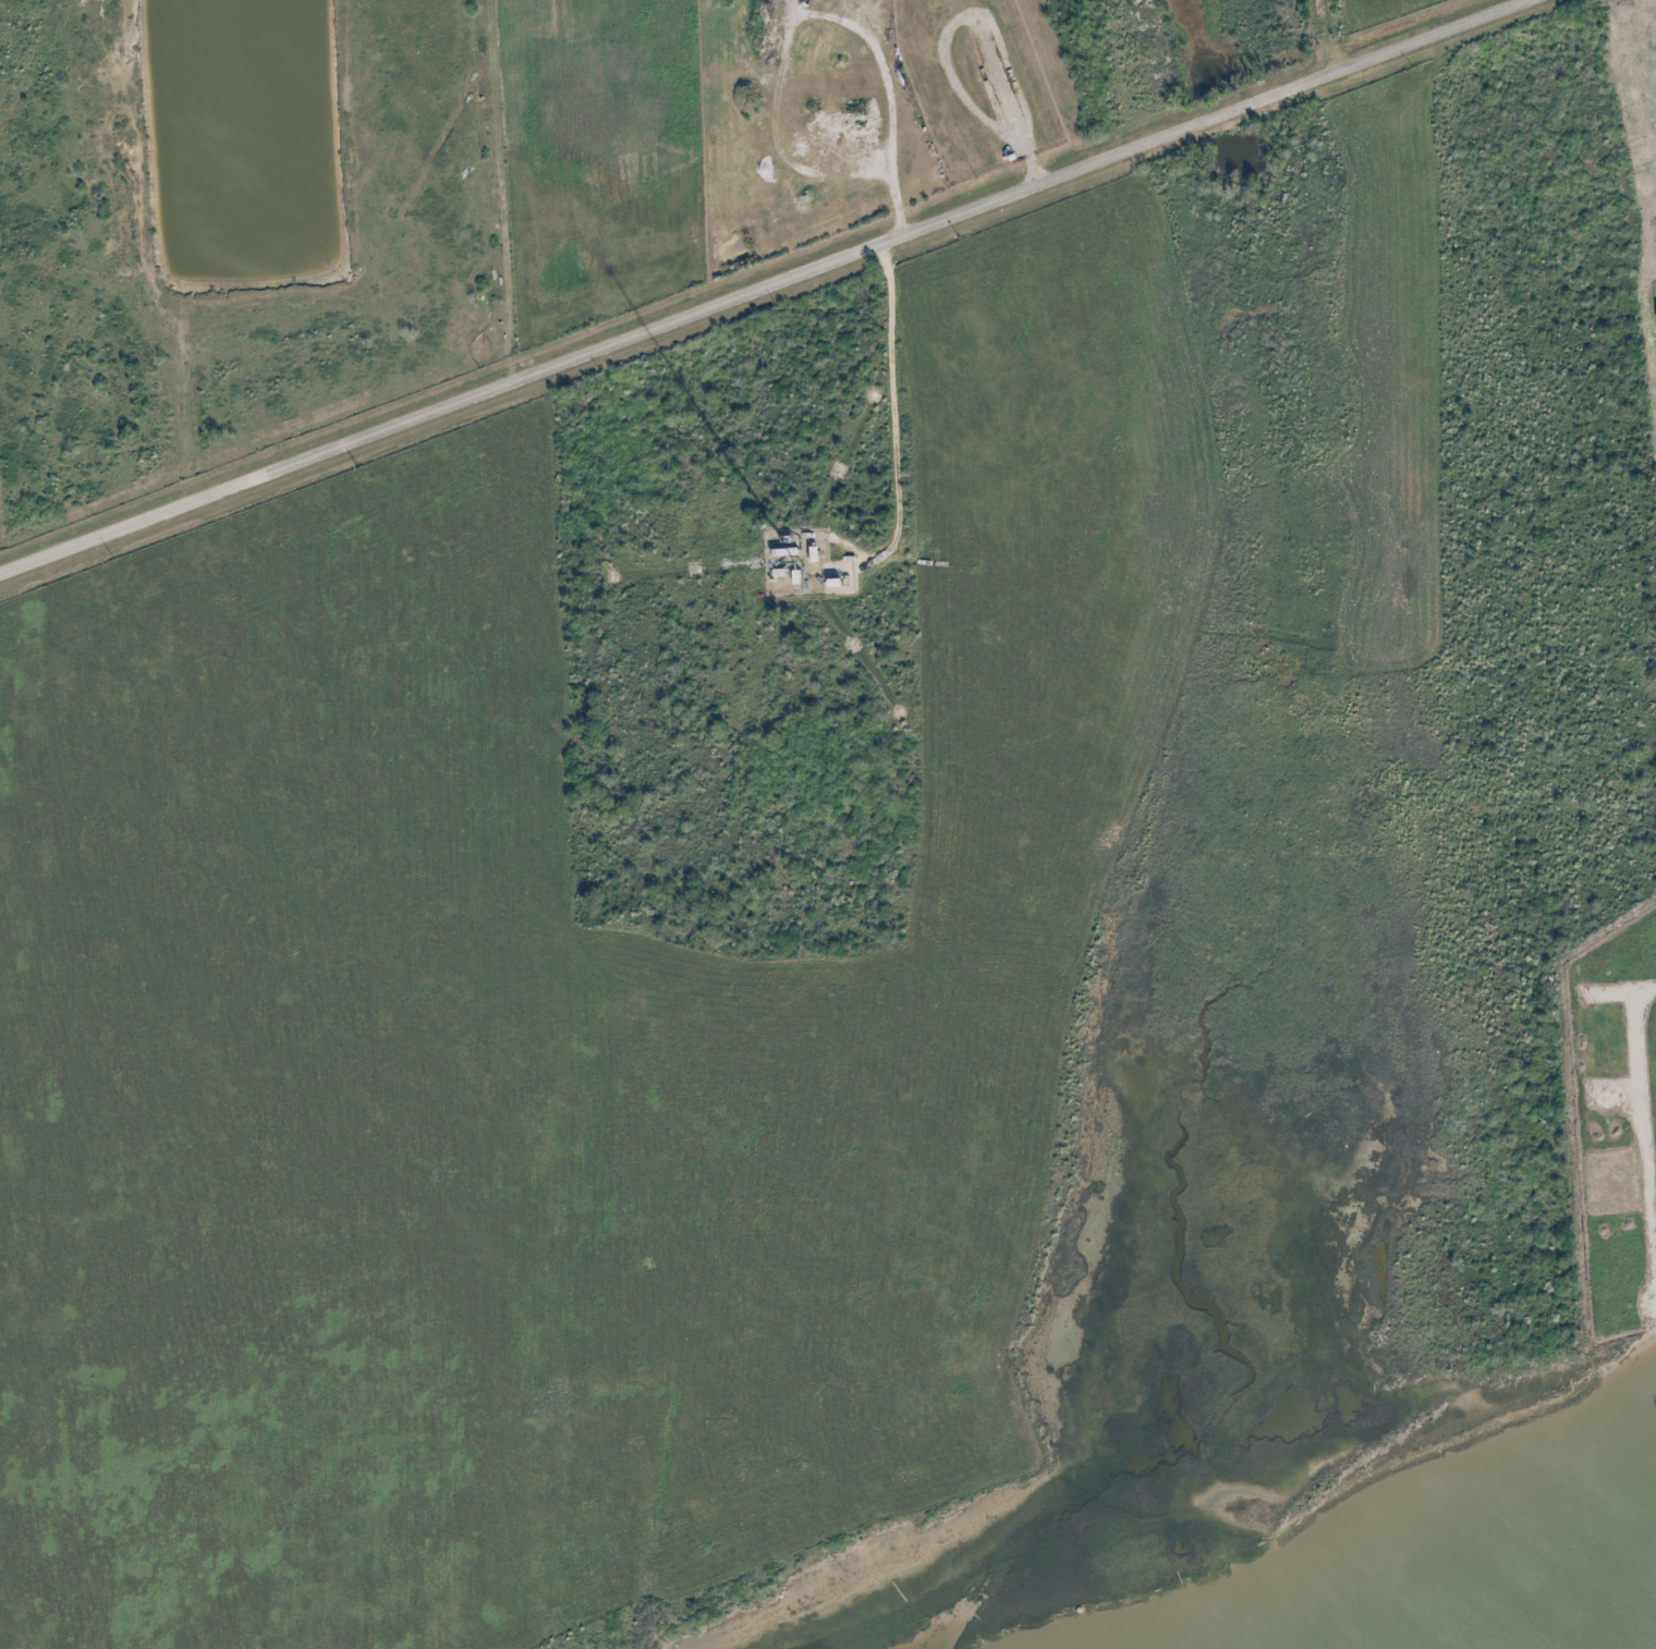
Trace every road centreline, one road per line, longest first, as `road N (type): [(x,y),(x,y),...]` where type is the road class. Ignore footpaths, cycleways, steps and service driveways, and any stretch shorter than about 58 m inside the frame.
road 1 (residential): [(0,592),(659,327),(1537,0)]

